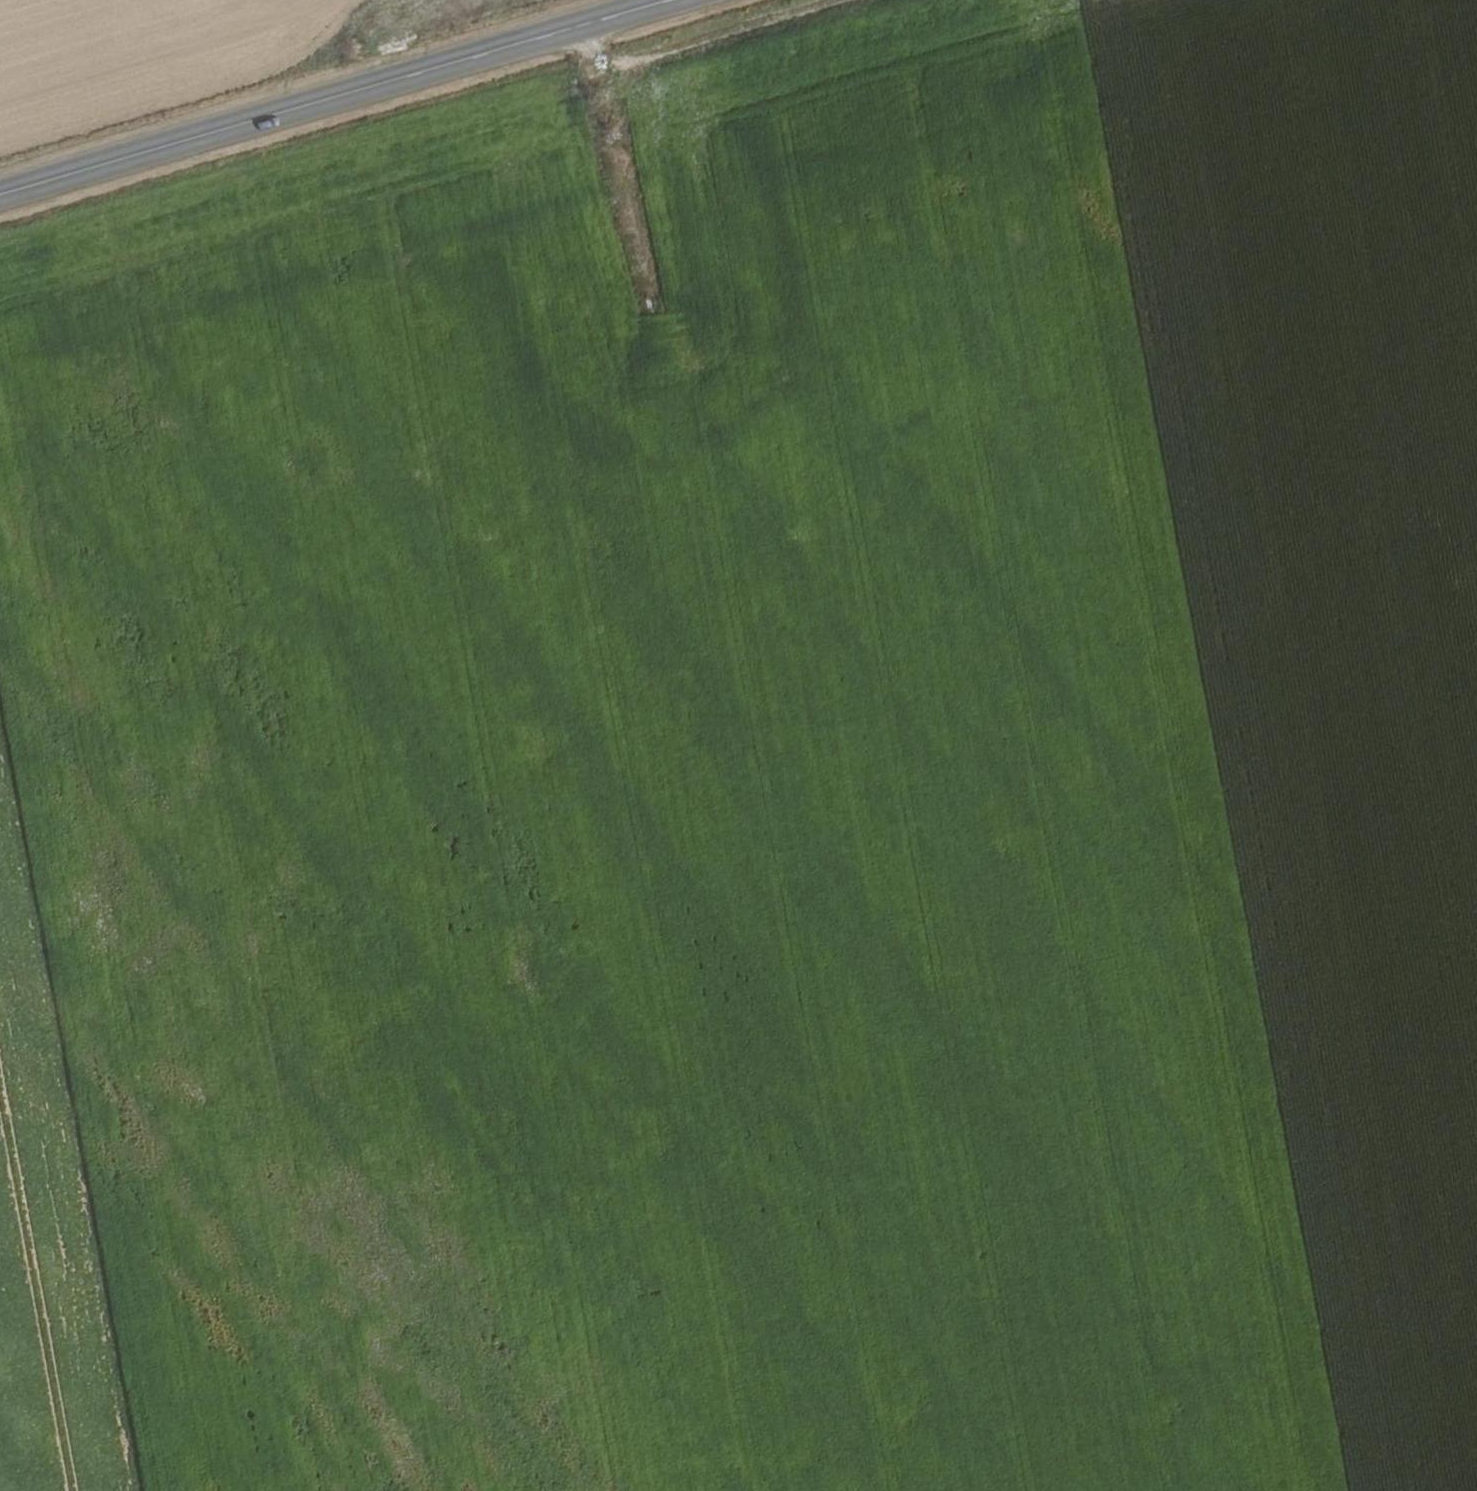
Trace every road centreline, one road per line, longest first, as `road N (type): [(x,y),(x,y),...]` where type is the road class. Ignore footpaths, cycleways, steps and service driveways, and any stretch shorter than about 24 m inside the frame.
road 1 (tertiary): [(668,0),(0,194)]

